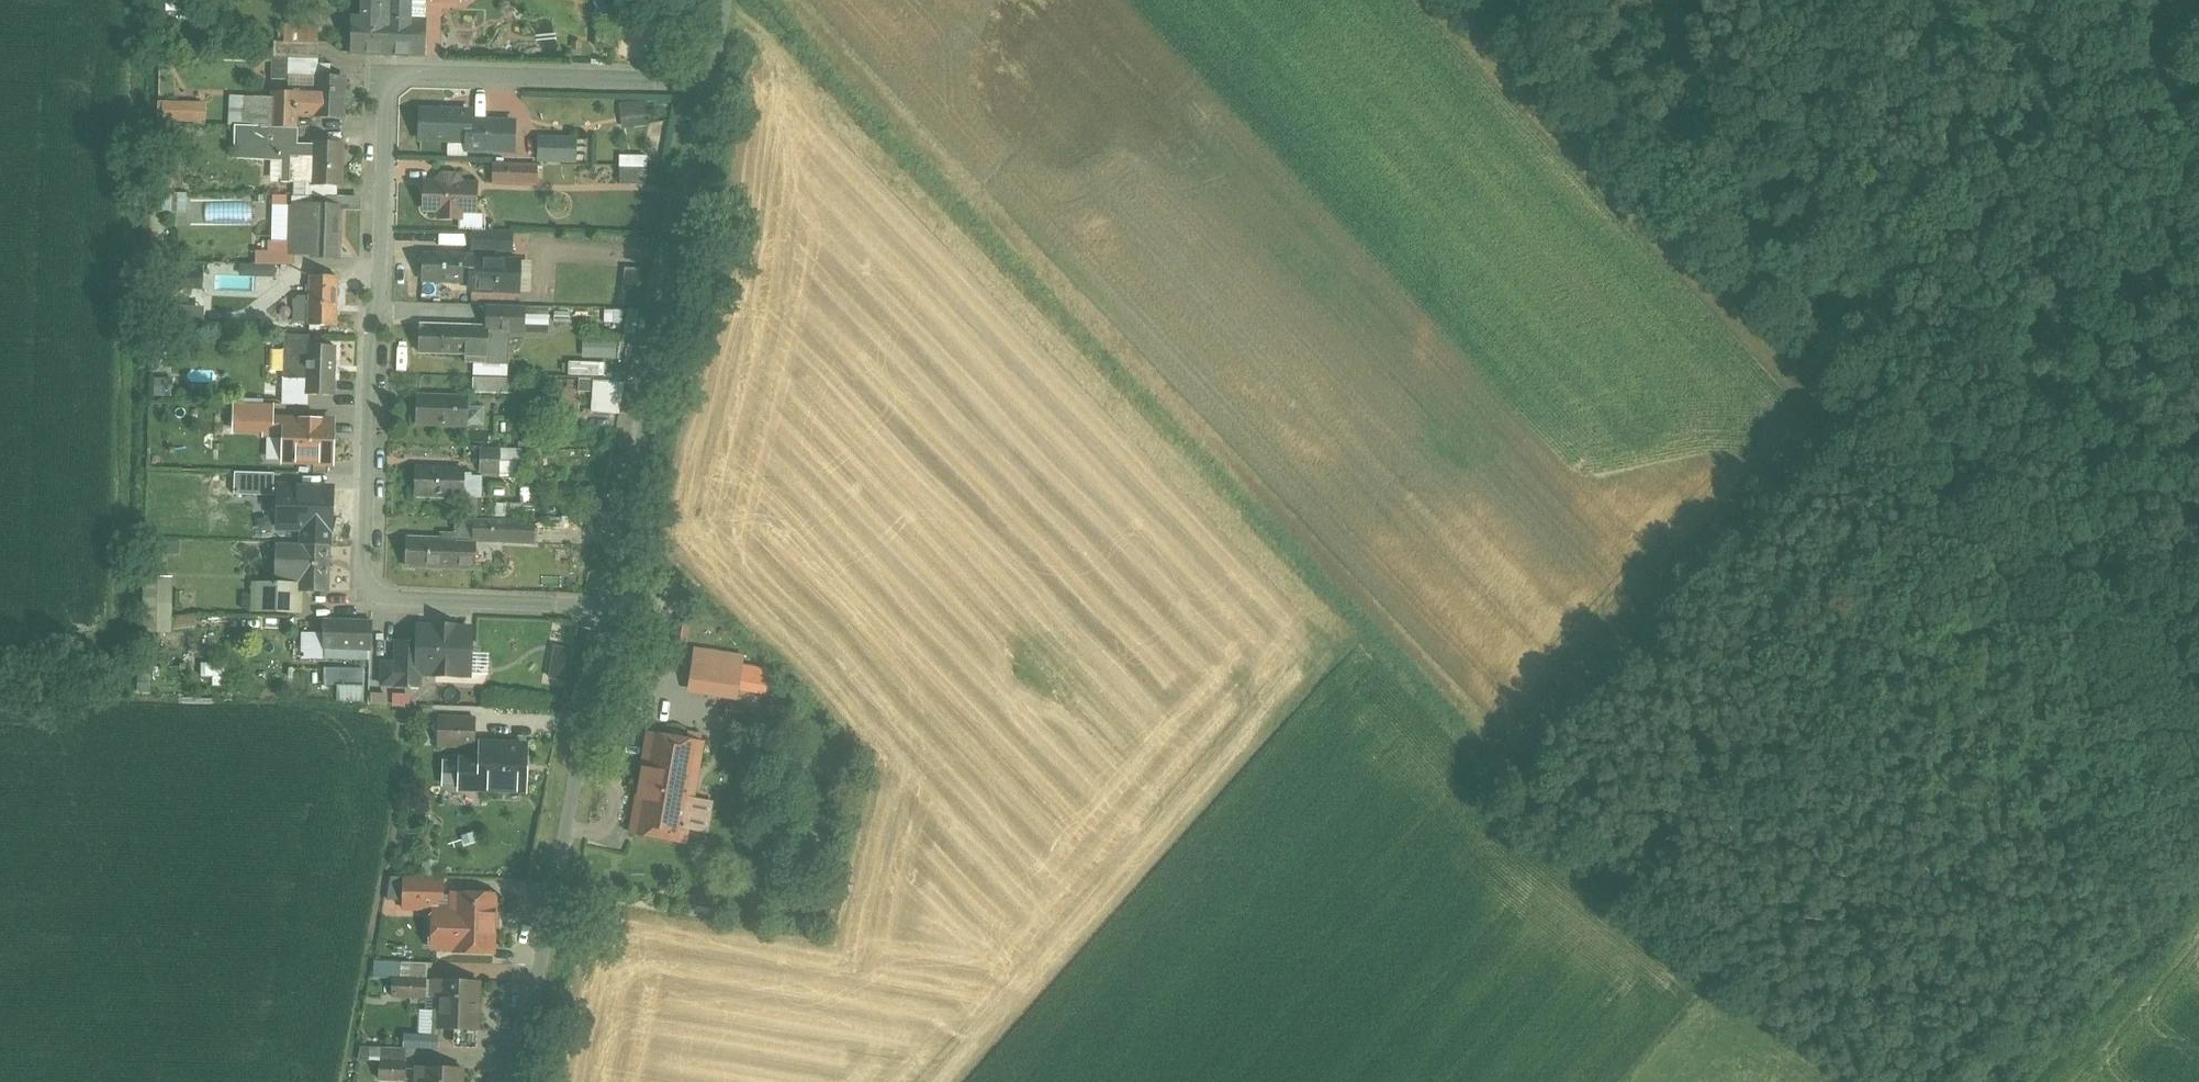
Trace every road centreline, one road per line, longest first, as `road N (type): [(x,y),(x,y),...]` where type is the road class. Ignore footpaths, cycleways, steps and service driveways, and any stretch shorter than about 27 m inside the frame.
road 1 (residential): [(597,608),(386,598),(367,590),(361,572),(380,112),(387,94),(416,79),(711,80)]
road 2 (unclassified): [(711,80),(597,608)]
road 3 (unclassified): [(597,608),(514,1081)]
road 4 (track): [(2050,0),(2198,151)]

